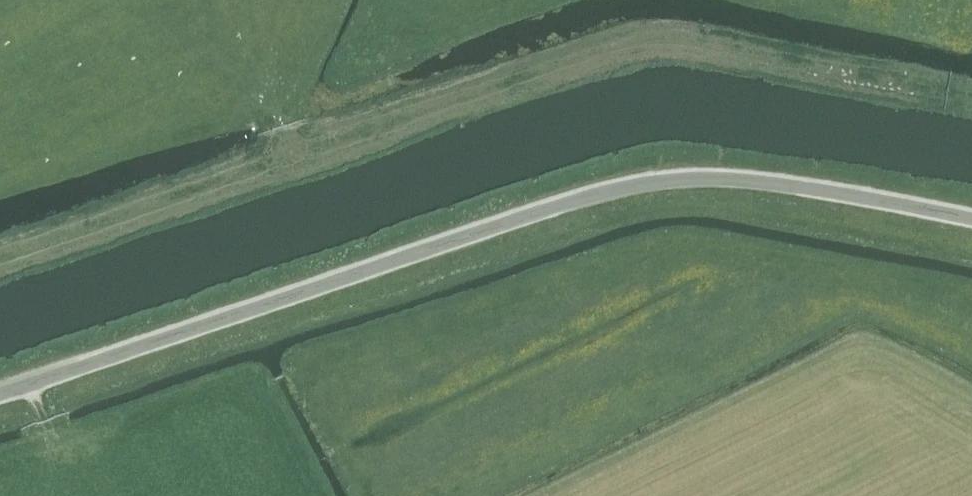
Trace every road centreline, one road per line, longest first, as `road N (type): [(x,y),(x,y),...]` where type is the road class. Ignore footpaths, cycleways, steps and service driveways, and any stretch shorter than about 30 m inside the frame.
road 1 (unclassified): [(971,220),(727,176),(668,177),(0,396)]

